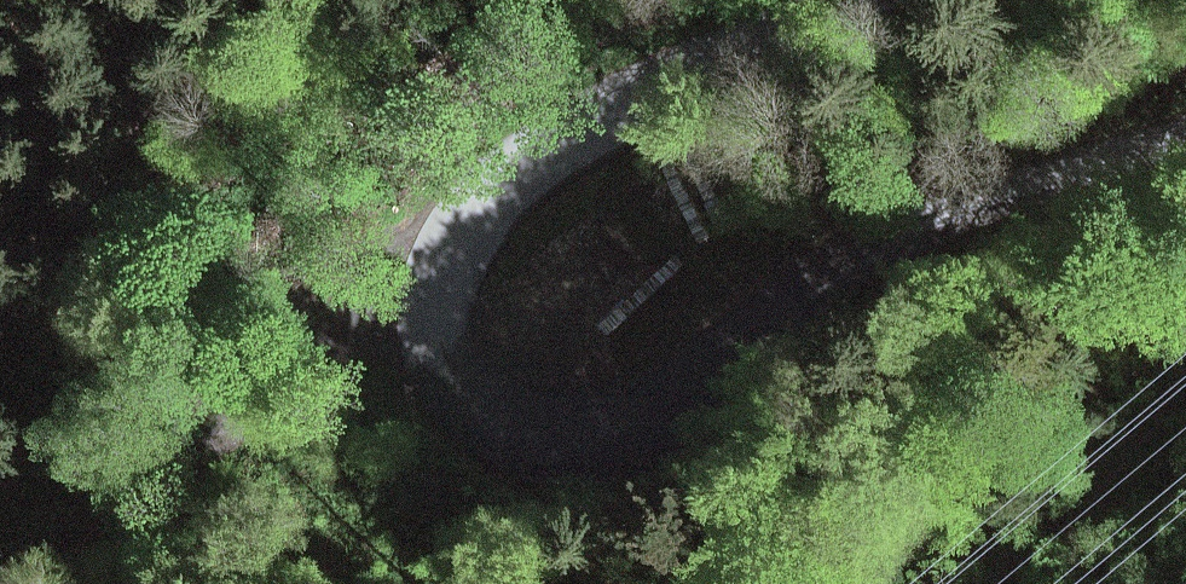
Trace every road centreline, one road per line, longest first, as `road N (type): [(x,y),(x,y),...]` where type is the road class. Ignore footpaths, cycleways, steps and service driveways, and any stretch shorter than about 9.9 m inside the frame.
road 1 (tertiary): [(861,0),(585,120),(510,168),(467,236),(457,304),(479,381),(537,428),(623,424),(713,375),(817,280),(922,219),(1185,135)]
road 2 (track): [(467,236),(0,572)]

